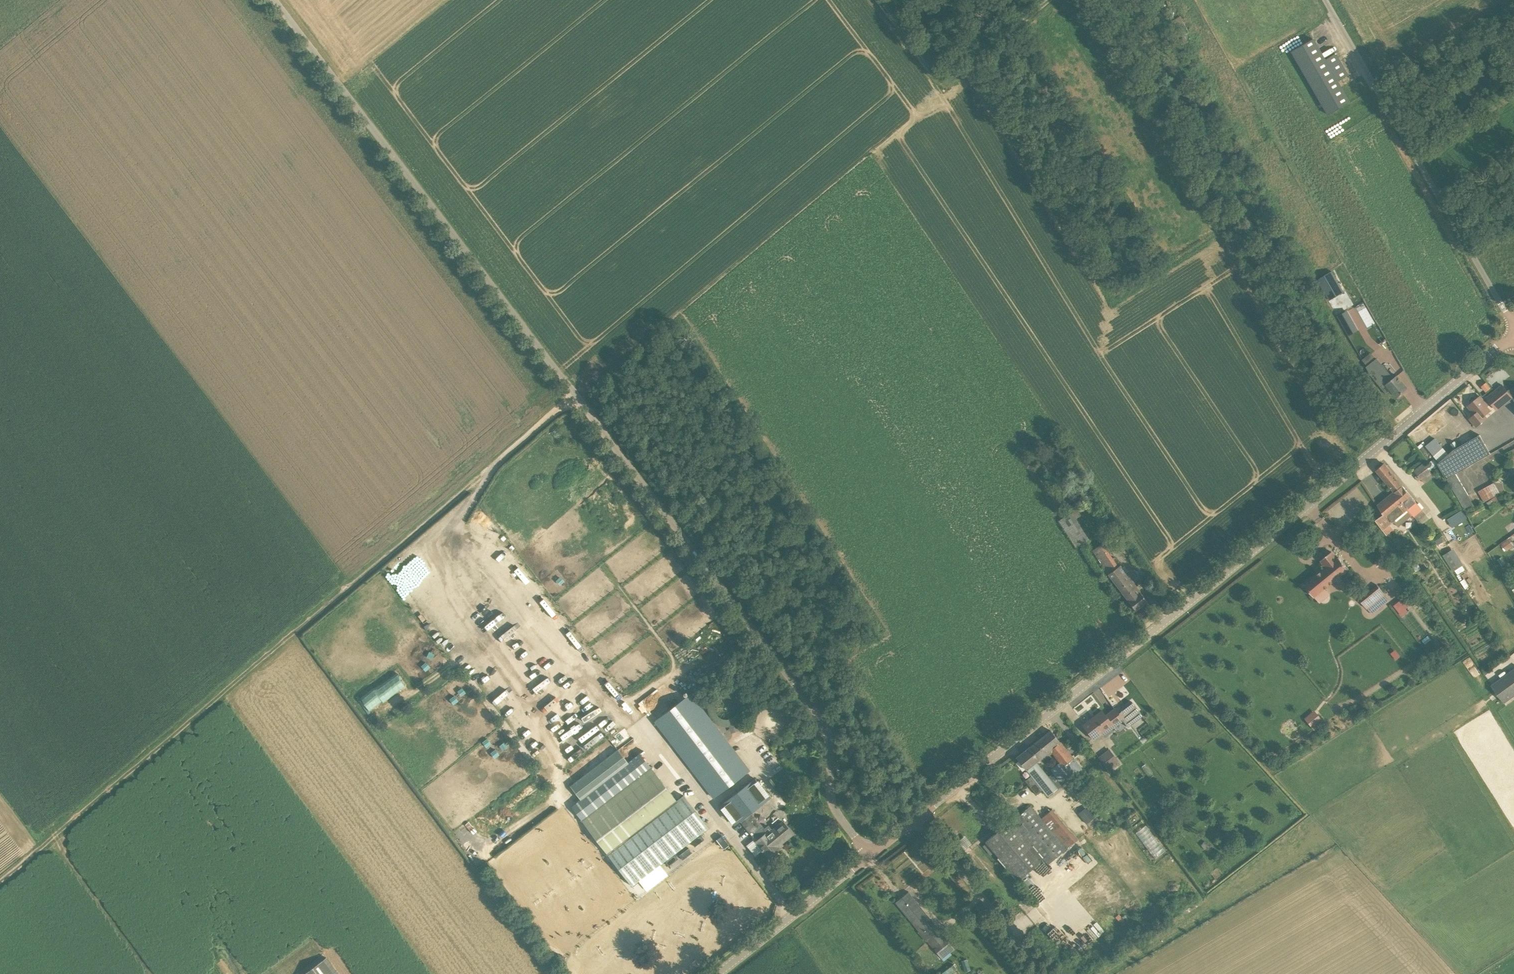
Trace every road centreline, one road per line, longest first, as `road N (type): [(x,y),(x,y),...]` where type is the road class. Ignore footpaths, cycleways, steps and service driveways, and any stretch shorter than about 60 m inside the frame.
road 1 (unclassified): [(869,855),(831,801),(830,742),(818,715),(274,0)]
road 2 (unclassified): [(918,818),(1513,339)]
road 3 (track): [(575,394),(0,882)]
road 4 (unclassified): [(1513,320),(1325,0)]
road 5 (unclassified): [(877,0),(928,68),(947,75),(1047,0)]
road 6 (unclassified): [(1044,973),(918,818)]
road 7 (unclassified): [(718,973),(869,855)]

